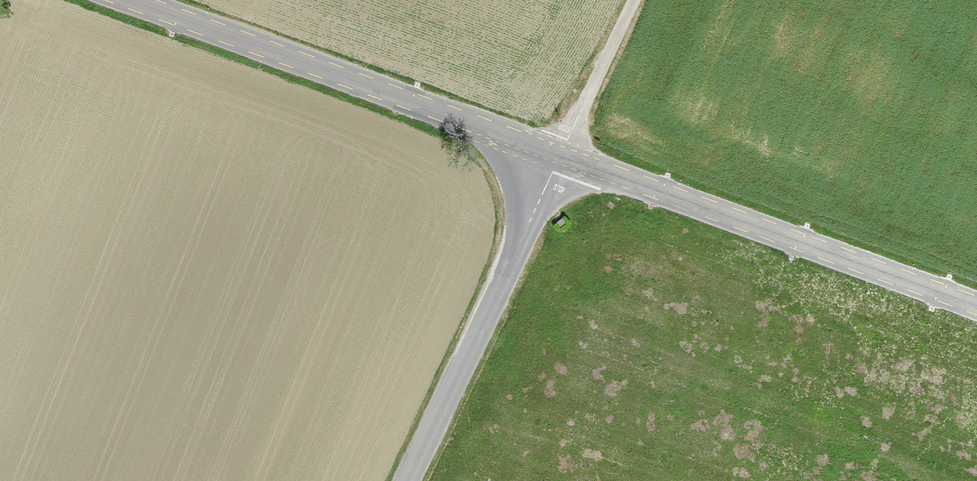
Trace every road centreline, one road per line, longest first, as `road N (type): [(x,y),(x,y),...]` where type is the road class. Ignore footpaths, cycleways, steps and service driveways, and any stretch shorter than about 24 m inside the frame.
road 1 (tertiary): [(560,154),(133,0)]
road 2 (tertiary): [(976,304),(560,154)]
road 3 (unclassified): [(560,154),(405,480)]
road 4 (track): [(634,0),(560,154)]

